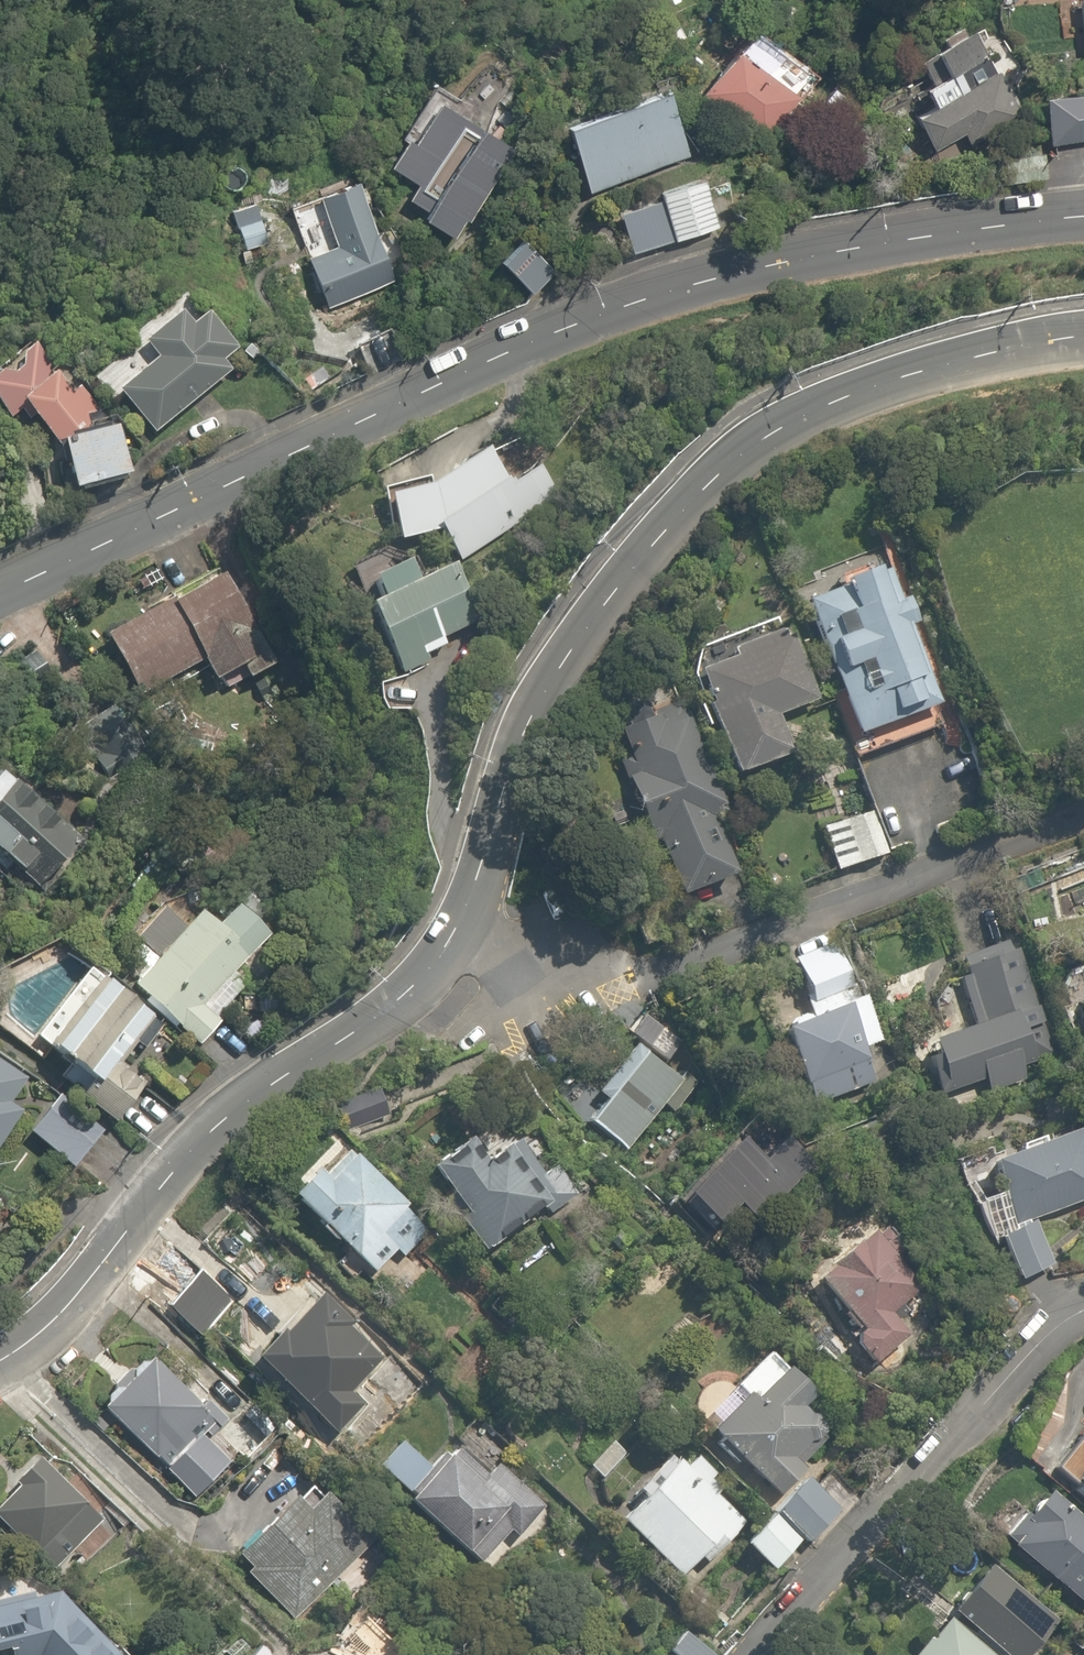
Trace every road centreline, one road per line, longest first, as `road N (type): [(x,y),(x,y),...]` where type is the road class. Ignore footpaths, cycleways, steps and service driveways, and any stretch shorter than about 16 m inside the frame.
road 1 (tertiary): [(0,585),(556,331),(759,267),(970,225),(1083,218)]
road 2 (tertiary): [(462,927),(518,748),(553,678),(666,529),(737,459),(796,416),(922,369),(1083,338)]
road 3 (residential): [(1083,820),(661,980),(545,962),(462,927)]
road 4 (tertiary): [(0,1359),(59,1317),(223,1127),(426,974),(462,927)]
road 5 (residential): [(762,1654),(1037,1346),(1083,1319)]

